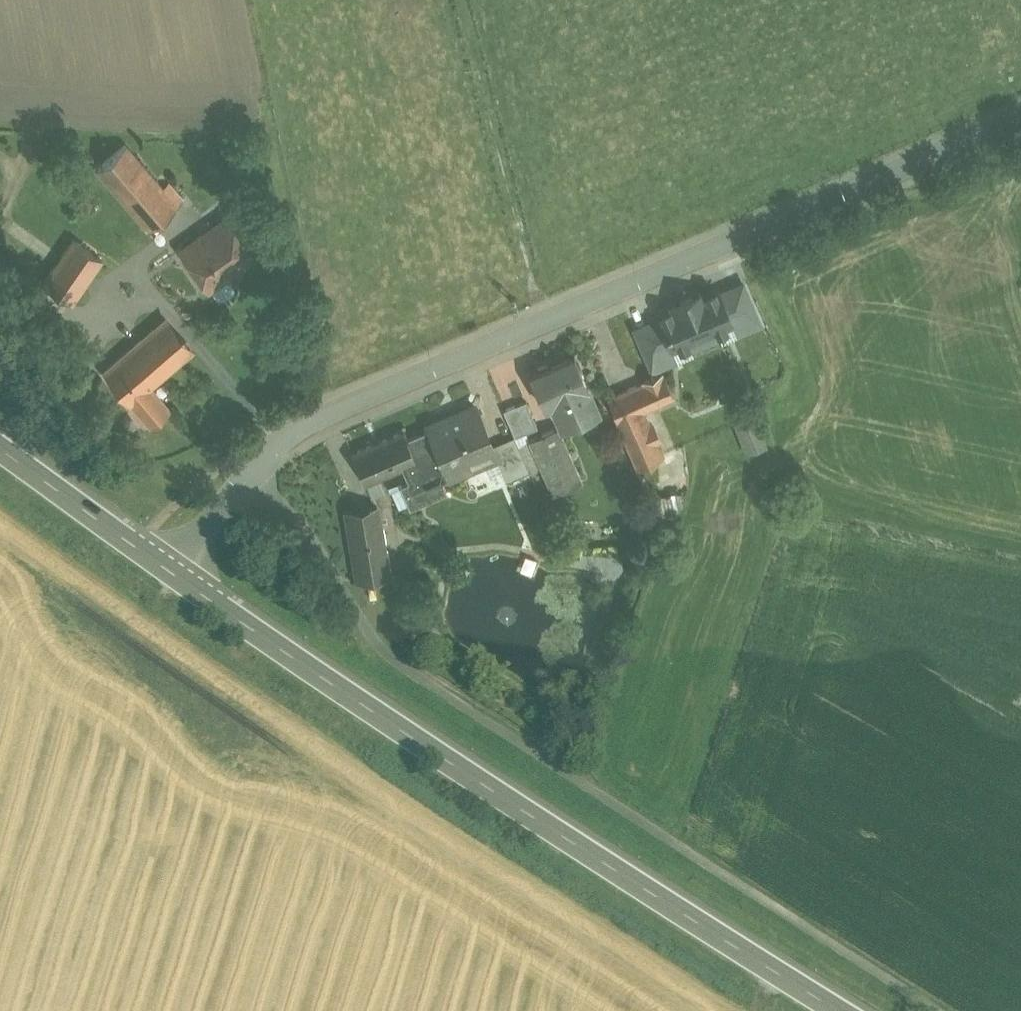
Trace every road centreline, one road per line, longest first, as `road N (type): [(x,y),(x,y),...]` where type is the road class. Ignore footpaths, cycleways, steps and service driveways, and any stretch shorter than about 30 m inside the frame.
road 1 (unclassified): [(247,479),(311,538),(393,662),(936,1010)]
road 2 (tertiary): [(247,479),(317,421),(1020,118)]
road 3 (secondary): [(836,1010),(436,755),(174,576)]
road 4 (secondary): [(174,576),(0,449)]
road 5 (tertiary): [(174,576),(247,479)]

